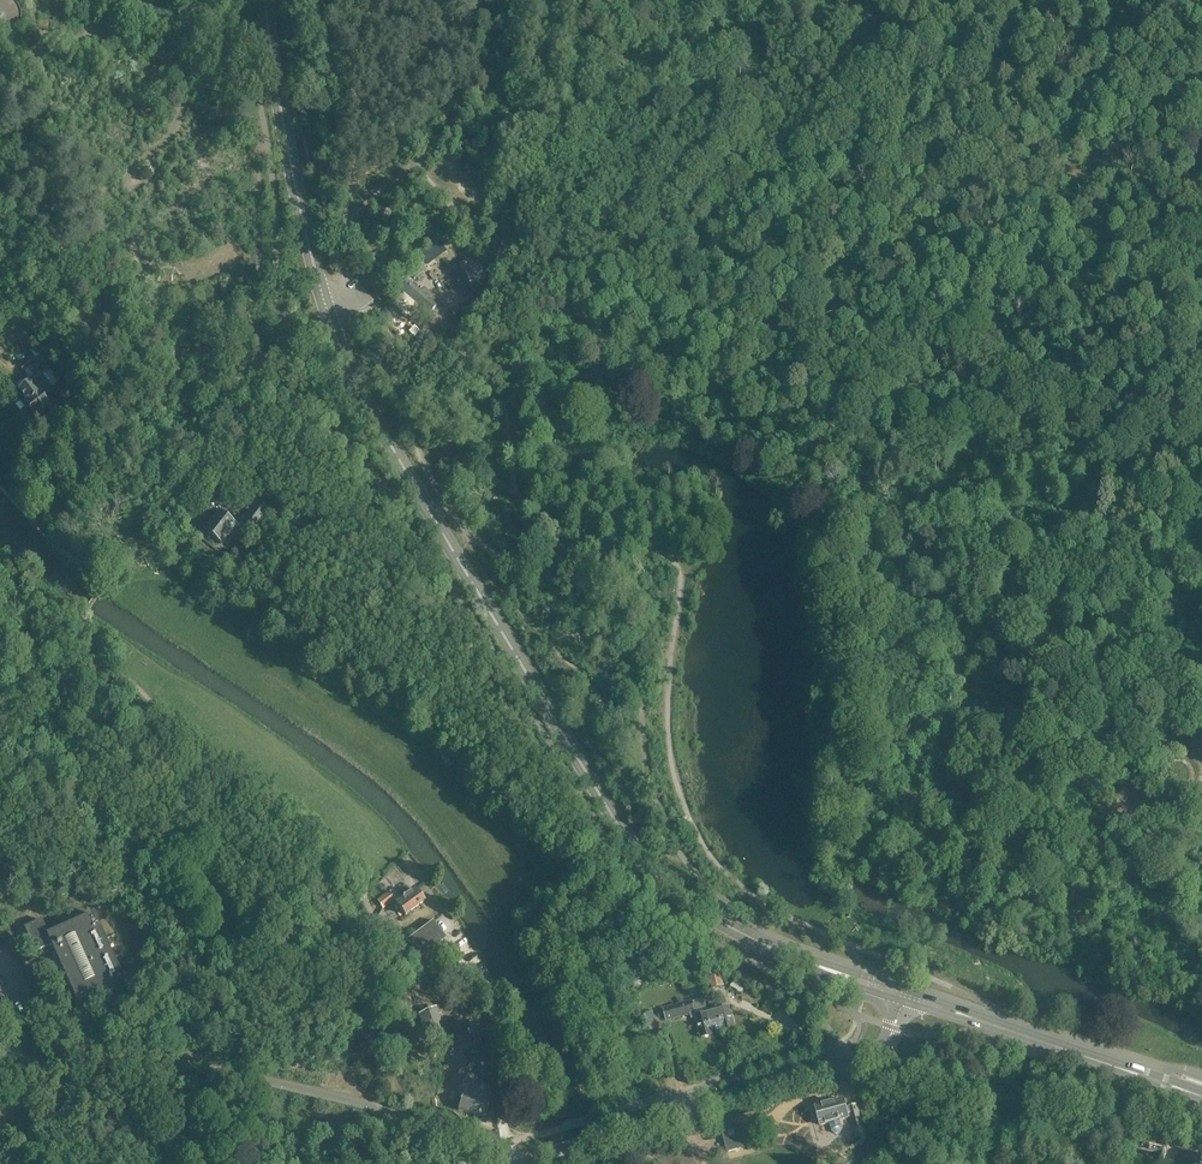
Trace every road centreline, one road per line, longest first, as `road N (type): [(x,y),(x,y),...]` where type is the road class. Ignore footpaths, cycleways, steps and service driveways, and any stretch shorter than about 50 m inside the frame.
road 1 (secondary): [(902,997),(791,958),(696,908),(613,820),(371,408),(335,327),(298,203),(264,0)]
road 2 (track): [(854,0),(873,34),(836,261),(812,295),(754,306),(720,326),(734,458),(785,489),(845,464),(872,394),(917,366),(930,327),(986,320),(1051,271),(1112,180),(1201,161)]
road 3 (track): [(1201,551),(1178,503),(1156,494),(964,485),(941,493),(919,528),(929,584),(902,669),(903,697),(941,762),(929,817),(933,856),(1003,855),(1057,877)]
road 4 (track): [(860,146),(806,164),(742,167),(645,199),(557,245),(550,284),(568,313),(725,319)]
road 5 (track): [(933,856),(852,862),(836,852),(854,725),(830,567),(846,504),(870,485),(888,486),(927,512)]
road 6 (tertiary): [(516,1163),(873,1052),(902,997)]
road 7 (track): [(1102,901),(1100,825),(1063,755),(1068,661),(1122,579),(1201,556)]
road 8 (secondary): [(1201,1094),(902,997)]
road 9 (track): [(873,34),(941,61),(1068,58),(1107,29),(1113,0)]
road 10 (track): [(1073,170),(970,177),(861,135)]
road 11 (track): [(1057,877),(1102,901),(1107,953),(1127,973),(1159,982),(1201,977)]
road 12 (track): [(1201,1151),(1091,1108),(1029,1101)]
road 13 (track): [(1068,58),(1073,170),(1112,180)]
road 14 (track): [(1102,889),(1125,884),(1152,864),(1178,809),(1201,784)]
road 15 (track): [(1002,1099),(905,1080),(873,1052)]
road 16 (track): [(1072,772),(1116,741),(1201,758)]

